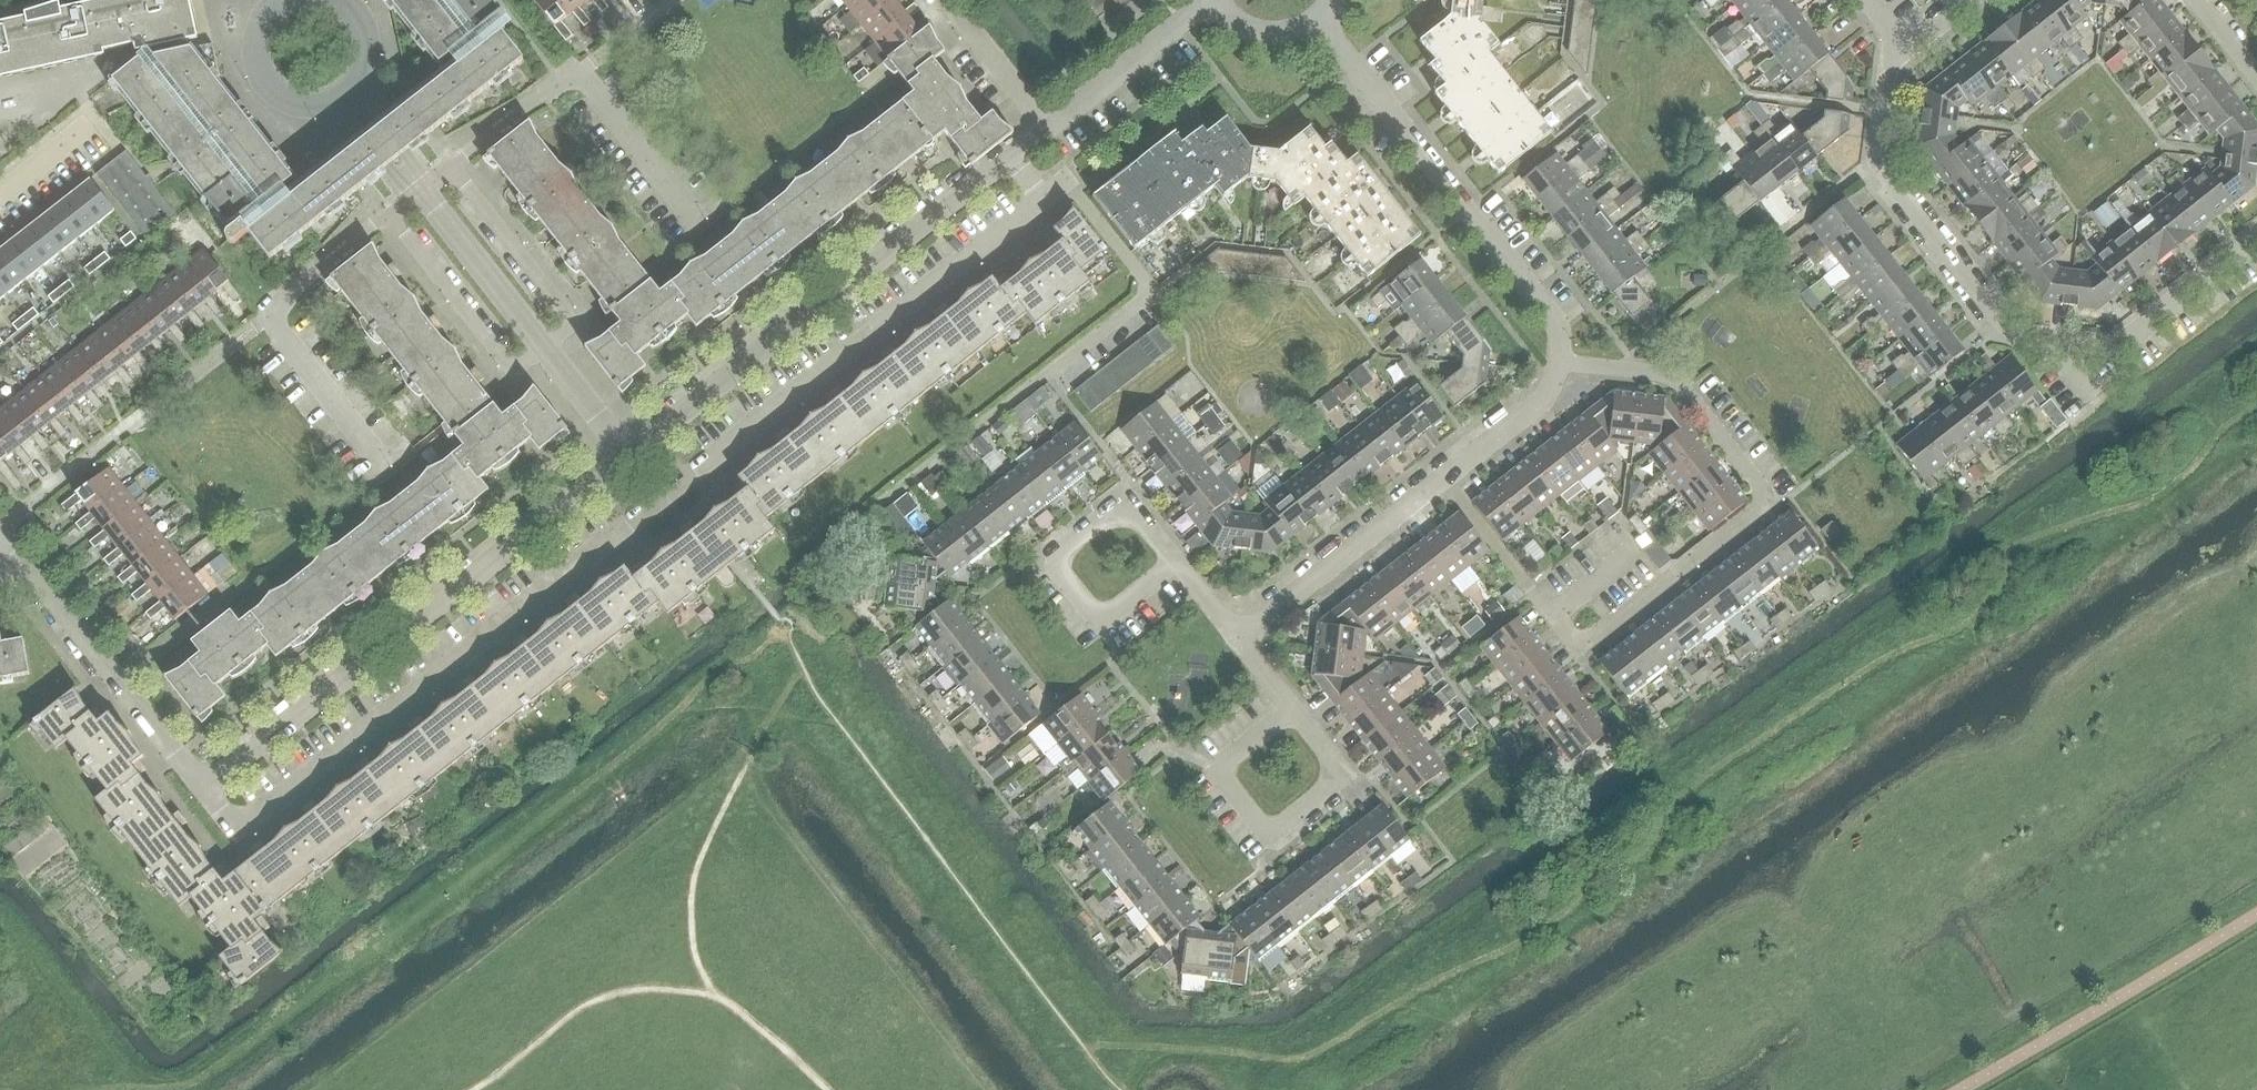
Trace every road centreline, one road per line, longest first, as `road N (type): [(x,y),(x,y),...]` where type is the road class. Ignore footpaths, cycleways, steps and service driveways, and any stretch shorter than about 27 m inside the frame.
road 1 (residential): [(1007,155),(1039,199),(674,490),(267,809),(222,815),(201,785)]
road 2 (residential): [(1903,48),(1884,71),(1874,160),(2015,337),(2111,347),(2256,238)]
road 3 (residential): [(201,785),(628,452)]
road 4 (residential): [(1580,649),(1761,500),(1673,378),(1558,363)]
road 5 (residential): [(628,452),(1007,155)]
road 6 (residential): [(1236,638),(1547,396),(1558,363)]
road 7 (residential): [(1558,363),(1556,324),(1313,21)]
road 8 (residential): [(448,167),(580,72),(698,223)]
road 9 (residential): [(383,470),(266,318),(388,216)]
road 10 (residential): [(201,785),(0,536)]
road 11 (residential): [(1172,564),(1102,621),(1058,566),(1056,557),(1110,513),(1134,513)]
road 12 (residential): [(1293,712),(1340,776),(1266,833),(1218,770)]
road 13 (residential): [(547,351),(516,366),(504,360),(388,216)]
road 14 (residential): [(547,351),(567,316),(448,167)]
road 15 (residential): [(1044,127),(1210,0)]
road 16 (residential): [(547,351),(419,190)]
road 17 (residential): [(1044,127),(944,0)]
road 18 (residential): [(283,0),(256,23),(254,72),(290,105),(315,106)]
road 19 (residential): [(427,184),(378,121),(361,66)]
road 20 (residential): [(315,106),(361,133),(410,197)]
road 21 (residential): [(628,452),(547,351)]

